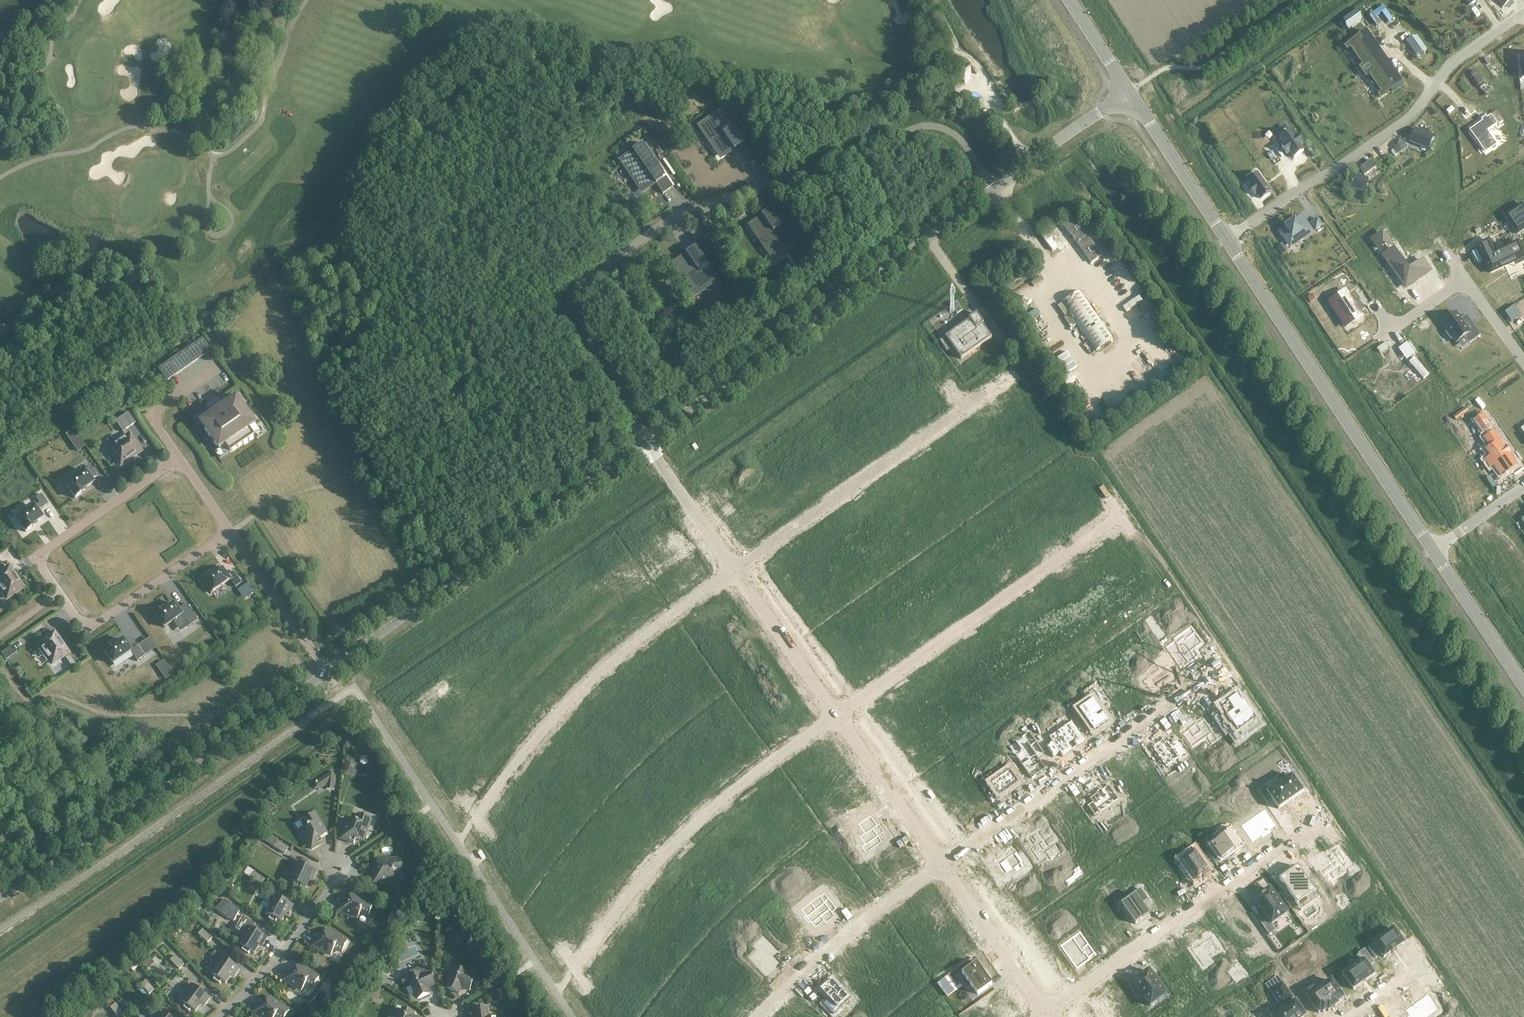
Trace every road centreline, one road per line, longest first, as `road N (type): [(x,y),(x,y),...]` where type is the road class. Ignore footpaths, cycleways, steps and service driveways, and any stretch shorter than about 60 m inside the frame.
road 1 (residential): [(645,441),(559,309),(646,238),(677,217),(923,128),(966,145),(997,188)]
road 2 (residential): [(179,458),(36,556),(81,625),(93,626),(230,532)]
road 3 (tertiary): [(645,441),(997,188)]
road 4 (tertiary): [(0,899),(328,671)]
road 5 (tertiary): [(328,671),(645,441)]
road 6 (residential): [(1523,11),(1459,56),(1410,116),(1227,240)]
road 7 (tertiary): [(1433,550),(1227,240)]
road 8 (residential): [(476,817),(596,677),(739,569)]
road 9 (residential): [(581,956),(686,828),(837,715)]
road 10 (residential): [(1011,379),(739,569)]
road 11 (residential): [(1106,521),(837,715)]
road 12 (residential): [(1211,675),(941,863)]
road 13 (residential): [(1305,826),(1045,1010)]
road 14 (residential): [(759,1016),(941,863)]
road 15 (residential): [(221,1016),(308,922),(339,872)]
road 16 (residential): [(837,715),(941,863)]
road 17 (residential): [(941,863),(1045,1010)]
road 18 (residential): [(739,569),(837,715)]
road 19 (residential): [(328,671),(230,532)]
road 20 (tertiary): [(1523,685),(1433,550)]
road 21 (residential): [(645,441),(739,569)]
road 22 (tertiary): [(1227,240),(1146,116)]
road 23 (tertiary): [(997,188),(1106,108)]

